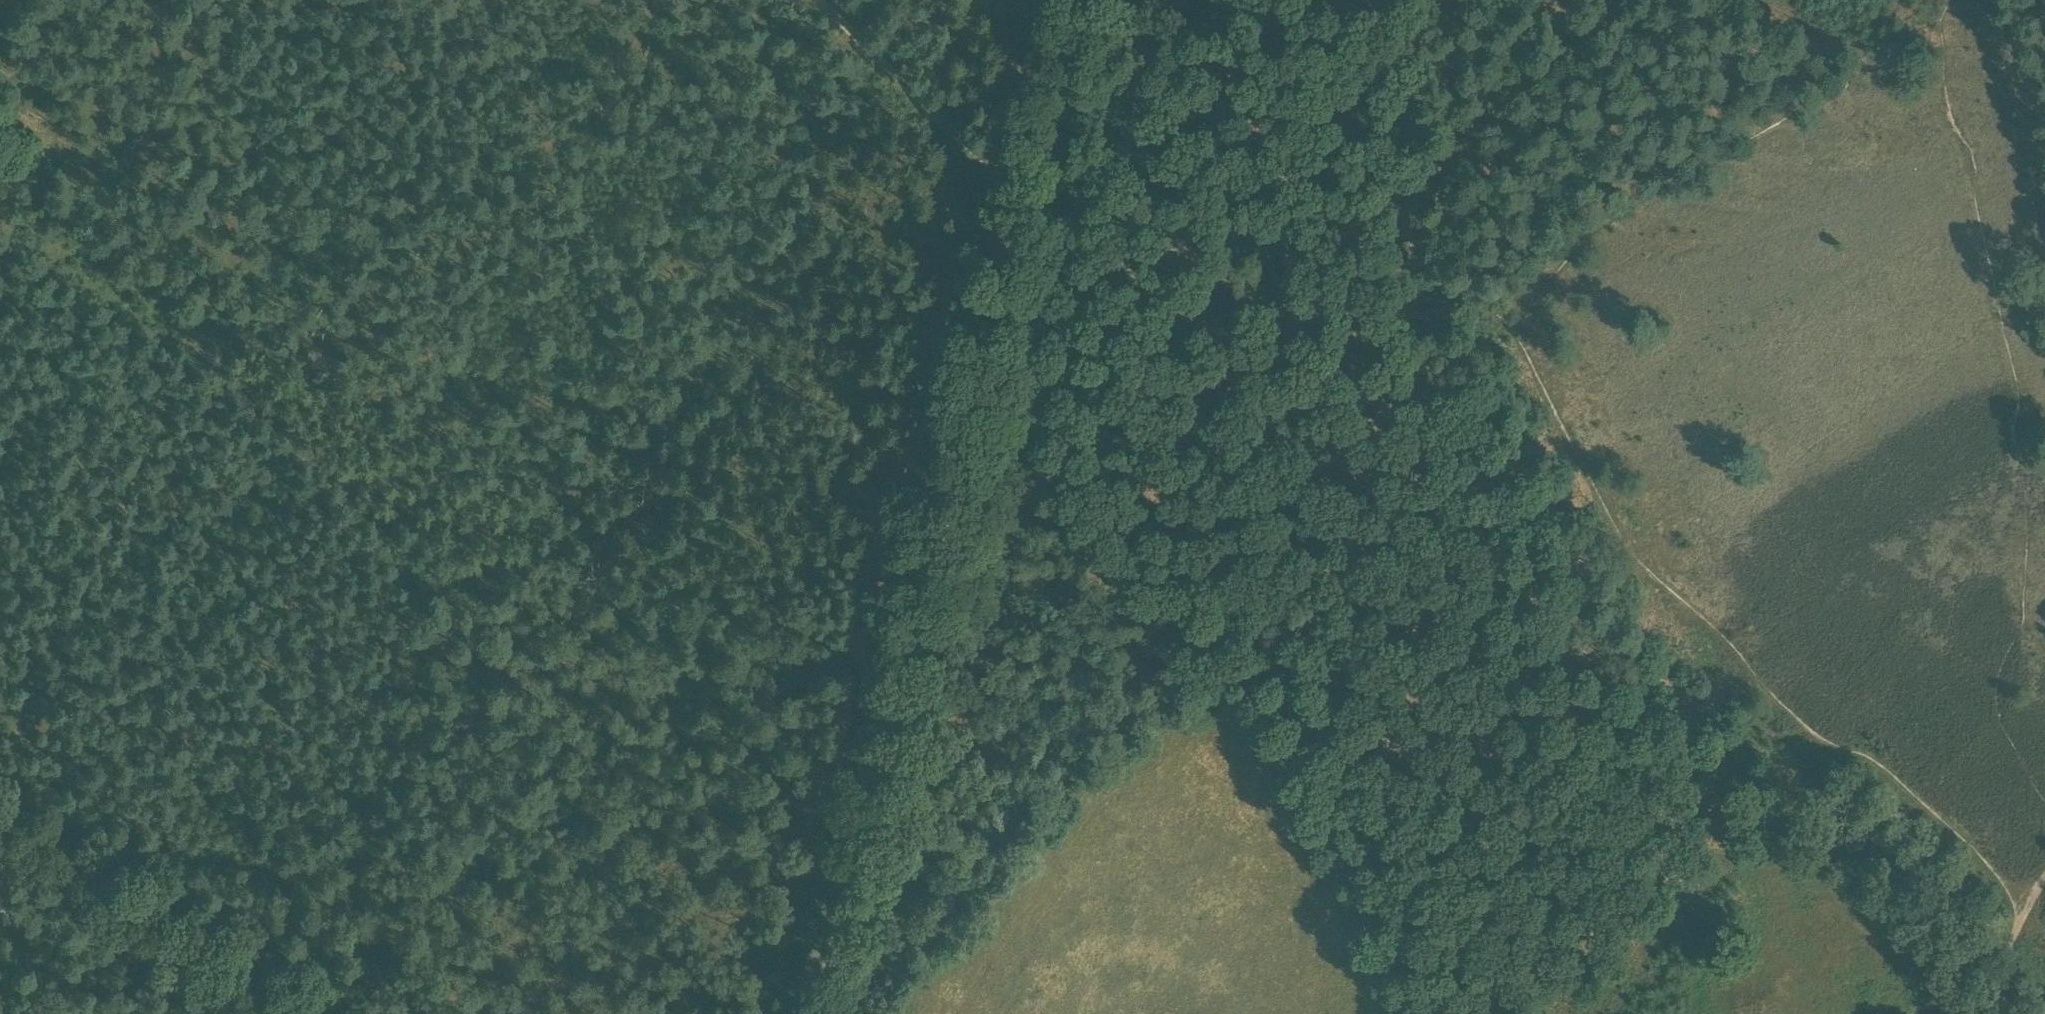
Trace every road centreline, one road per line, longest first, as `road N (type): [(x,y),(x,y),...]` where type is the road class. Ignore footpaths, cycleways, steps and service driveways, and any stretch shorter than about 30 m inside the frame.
road 1 (unclassified): [(800,1013),(1081,0)]
road 2 (unclassified): [(310,1013),(0,809)]
road 3 (track): [(1030,183),(960,143),(821,0)]

